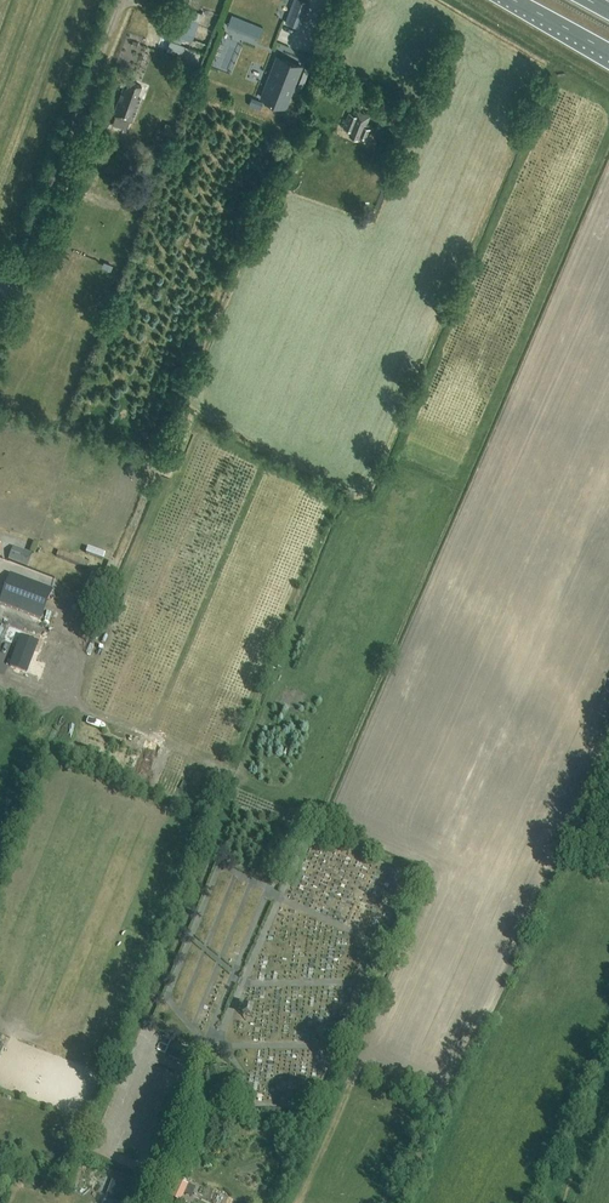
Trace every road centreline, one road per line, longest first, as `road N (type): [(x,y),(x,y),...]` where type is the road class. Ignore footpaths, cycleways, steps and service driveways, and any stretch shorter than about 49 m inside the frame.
road 1 (unclassified): [(0,337),(129,0)]

